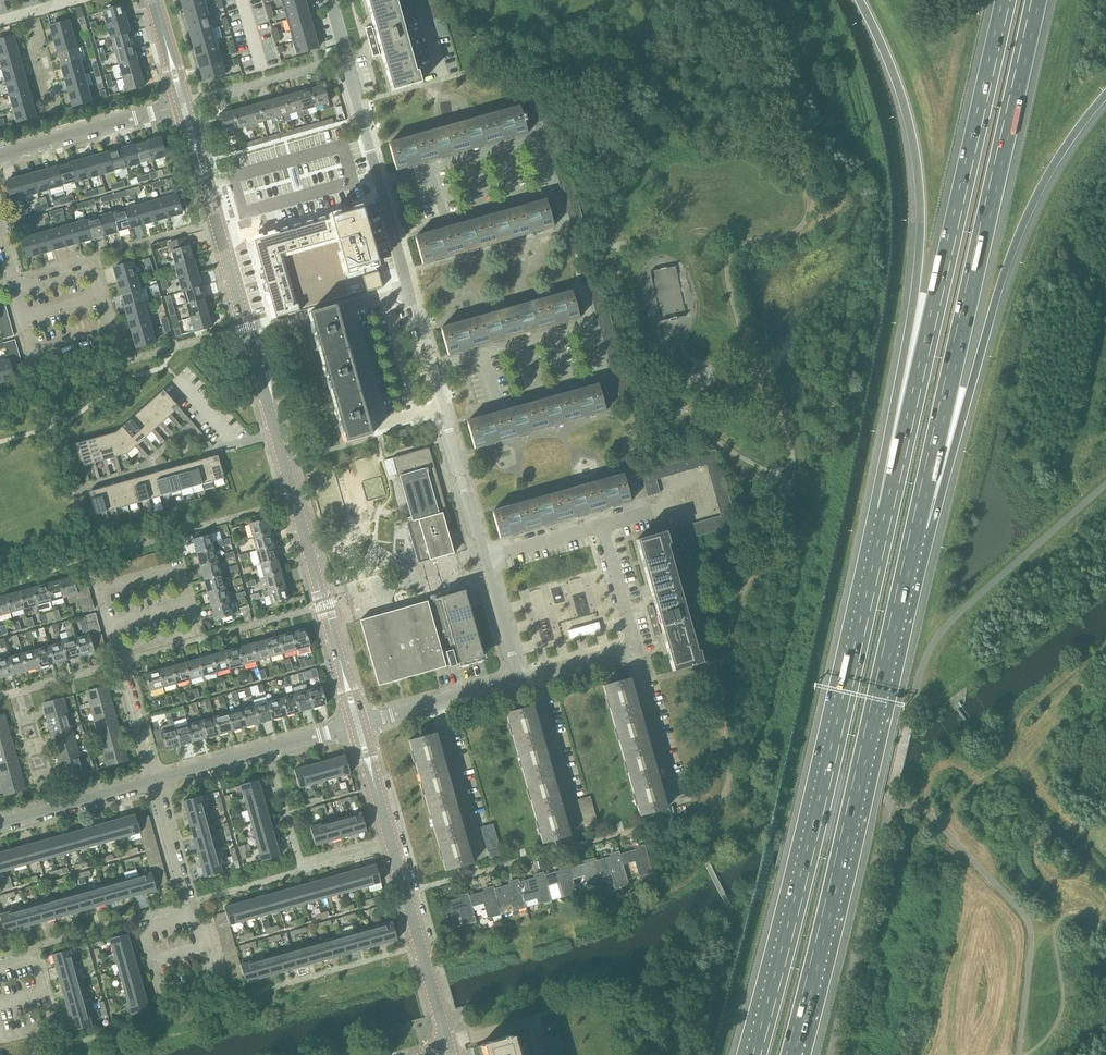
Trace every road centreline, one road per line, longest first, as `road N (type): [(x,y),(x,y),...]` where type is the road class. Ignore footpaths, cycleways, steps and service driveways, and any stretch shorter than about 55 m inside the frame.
road 1 (motorway): [(1005,0),(867,591)]
road 2 (motorway): [(859,0),(904,110),(920,211),(867,591)]
road 3 (motorway): [(919,529),(1040,0)]
road 4 (motorway): [(794,1054),(919,529)]
road 5 (tertiary): [(343,670),(201,167)]
road 6 (motorway): [(867,591),(752,1054)]
road 7 (motorway): [(919,529),(1027,216),(1105,95)]
road 8 (residential): [(470,413),(605,374),(590,322),(430,367)]
road 9 (residential): [(408,291),(331,0)]
road 10 (tertiary): [(447,1044),(375,788)]
road 11 (residential): [(629,647),(602,525),(486,558)]
road 12 (track): [(1105,652),(1024,721),(1010,763),(938,824)]
road 13 (residential): [(118,651),(100,589),(176,567),(193,630)]
road 14 (unclassified): [(351,727),(155,782)]
road 15 (residential): [(385,297),(350,307),(382,422),(417,413)]
road 16 (residential): [(145,927),(164,993),(212,979),(193,914)]
road 17 (unclassified): [(0,157),(176,107)]
road 18 (residential): [(482,860),(437,702)]
road 19 (residential): [(675,803),(629,647)]
road 20 (residential): [(579,832),(535,676)]
road 21 (unclassified): [(155,782),(0,825)]
road 22 (residential): [(486,558),(442,407)]
road 23 (residential): [(4,1039),(53,1025),(34,958),(0,968)]
road 24 (residential): [(110,331),(33,353),(17,294),(22,290)]
road 25 (residential): [(193,914),(155,782)]
road 26 (residential): [(22,290),(92,270),(110,331)]
road 27 (residential): [(155,782),(118,651)]
road 28 (residential): [(486,558),(519,679)]
road 29 (residential): [(385,297),(417,413)]

